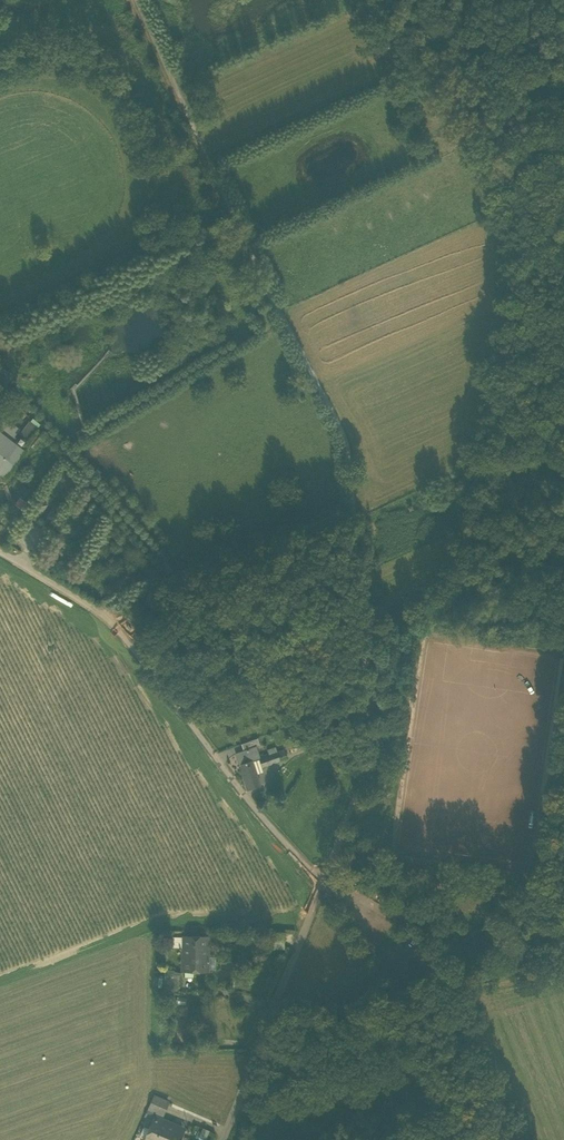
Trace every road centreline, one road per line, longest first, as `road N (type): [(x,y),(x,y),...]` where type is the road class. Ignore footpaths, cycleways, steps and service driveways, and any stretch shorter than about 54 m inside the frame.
road 1 (track): [(136,0),(254,265),(346,442),(374,744),(321,881)]
road 2 (unclassified): [(321,881),(113,623),(0,554)]
road 3 (track): [(457,1139),(398,1001),(321,881)]
road 4 (residential): [(219,1139),(321,881)]
road 5 (track): [(350,926),(436,989),(563,959)]

